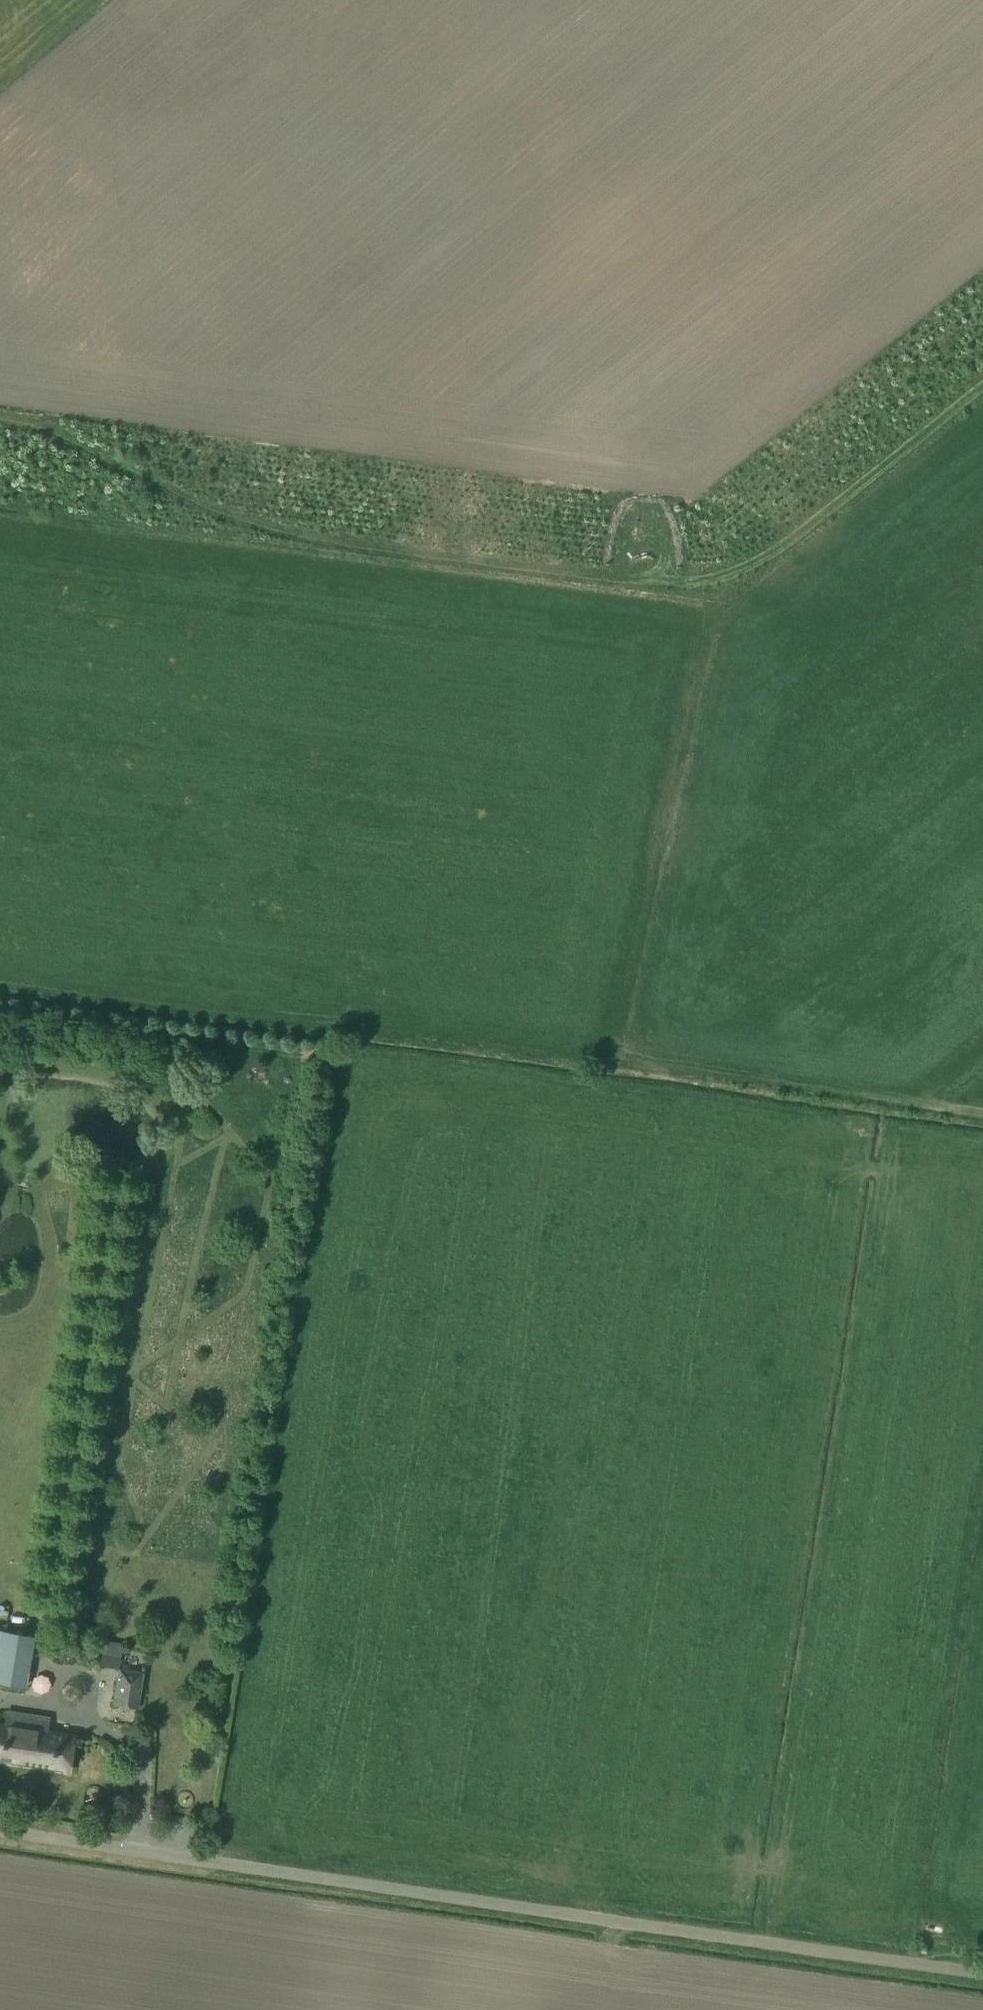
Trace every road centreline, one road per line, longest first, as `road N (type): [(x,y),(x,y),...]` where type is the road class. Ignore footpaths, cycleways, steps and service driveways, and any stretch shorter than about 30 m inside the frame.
road 1 (track): [(0,416),(53,432),(198,506),(303,535),(648,578),(724,574),(799,534),(982,385)]
road 2 (unclassified): [(982,1963),(0,1821)]

